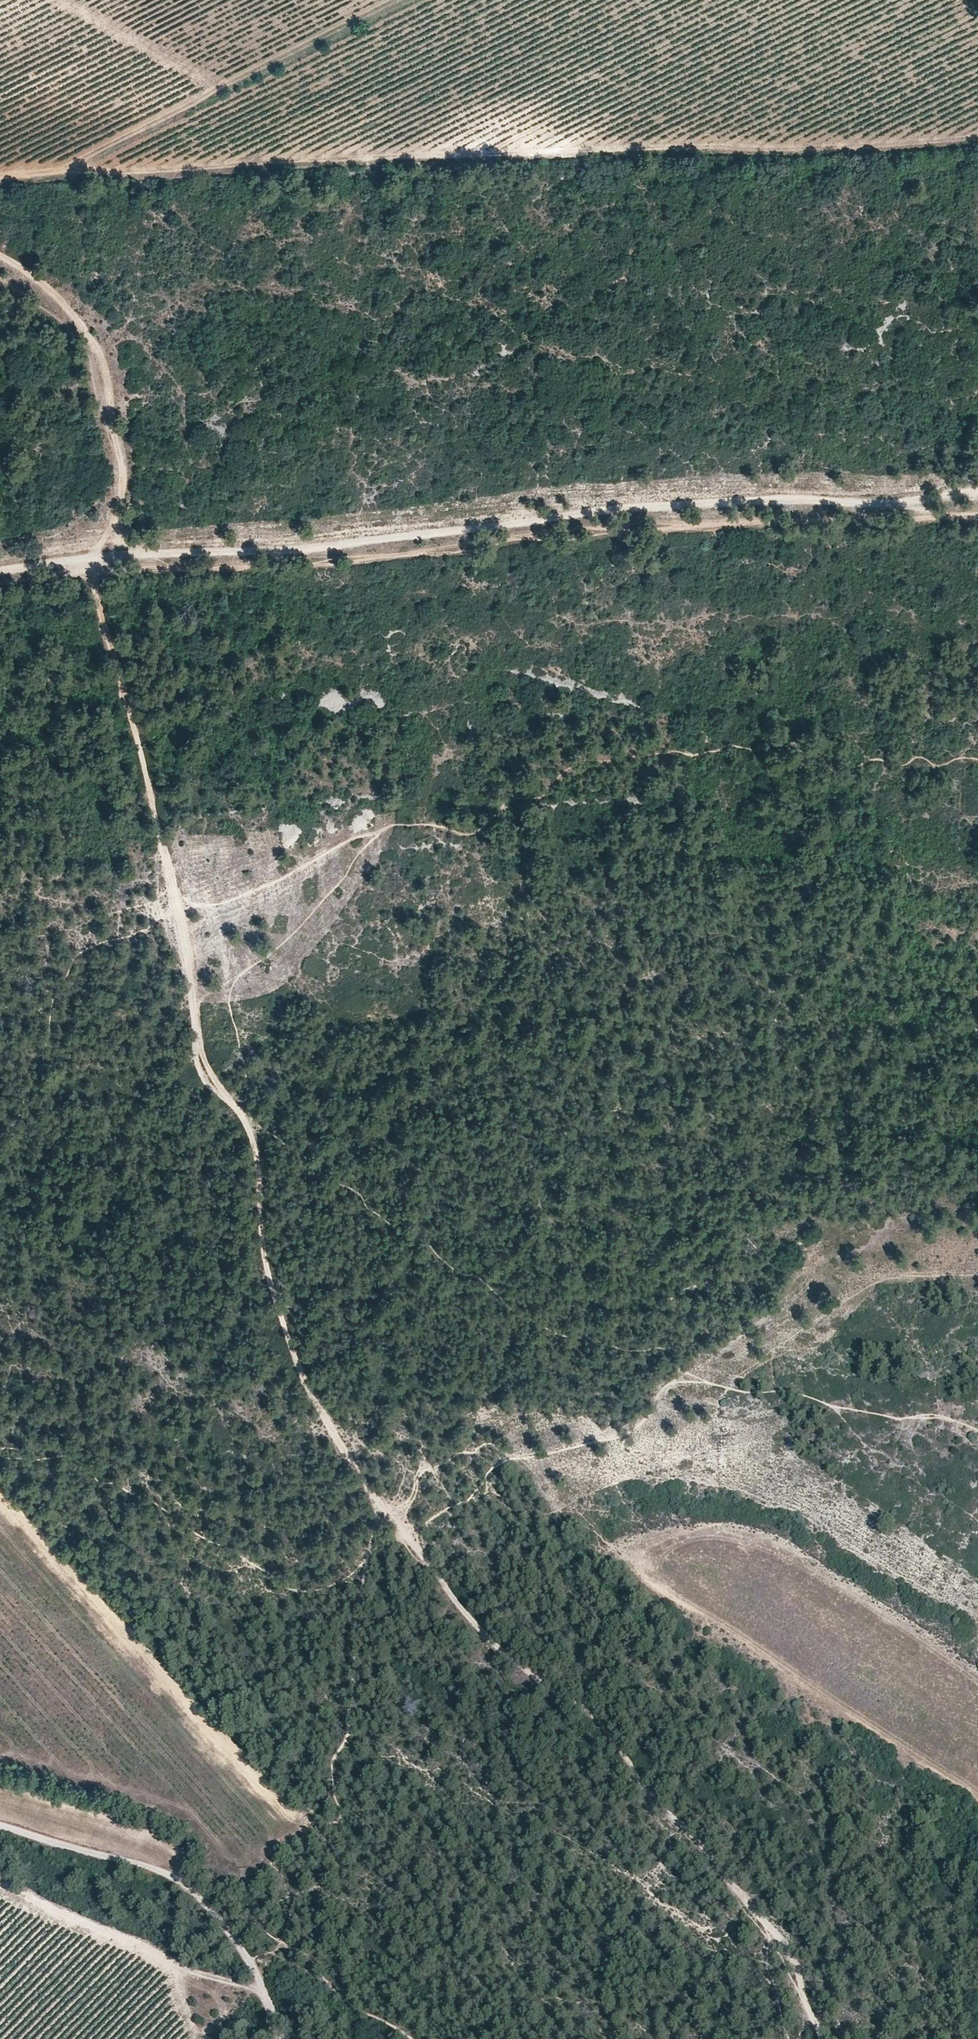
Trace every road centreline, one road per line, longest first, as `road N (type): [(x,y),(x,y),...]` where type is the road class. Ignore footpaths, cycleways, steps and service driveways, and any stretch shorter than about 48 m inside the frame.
road 1 (track): [(0,573),(268,553),(625,509),(977,494)]
road 2 (track): [(283,2038),(251,1964),(219,1922),(222,1913),(198,1895),(155,1870),(0,1830)]
road 3 (track): [(94,561),(121,491),(116,447),(84,340),(53,300),(0,262)]

